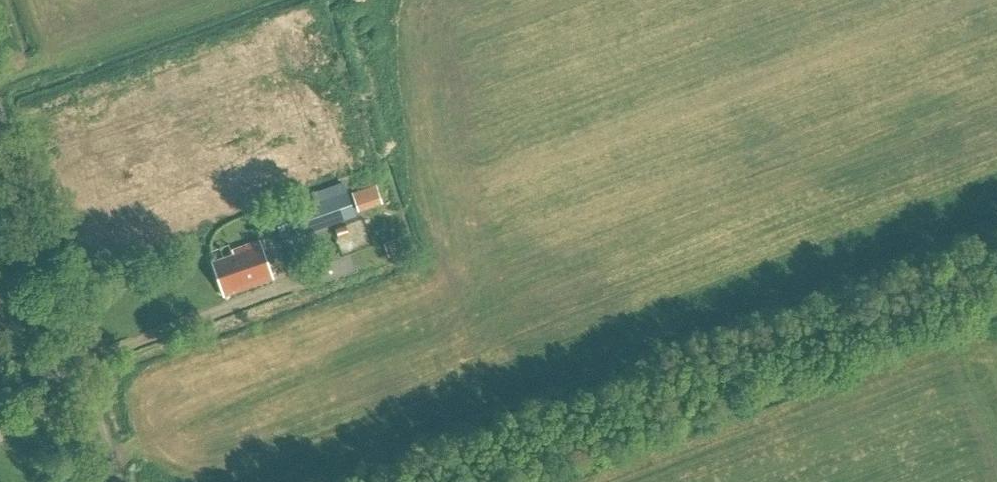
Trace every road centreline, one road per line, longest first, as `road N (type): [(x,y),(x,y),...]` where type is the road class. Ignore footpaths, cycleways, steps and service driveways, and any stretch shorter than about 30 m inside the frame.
road 1 (tertiary): [(114,481),(0,119)]

